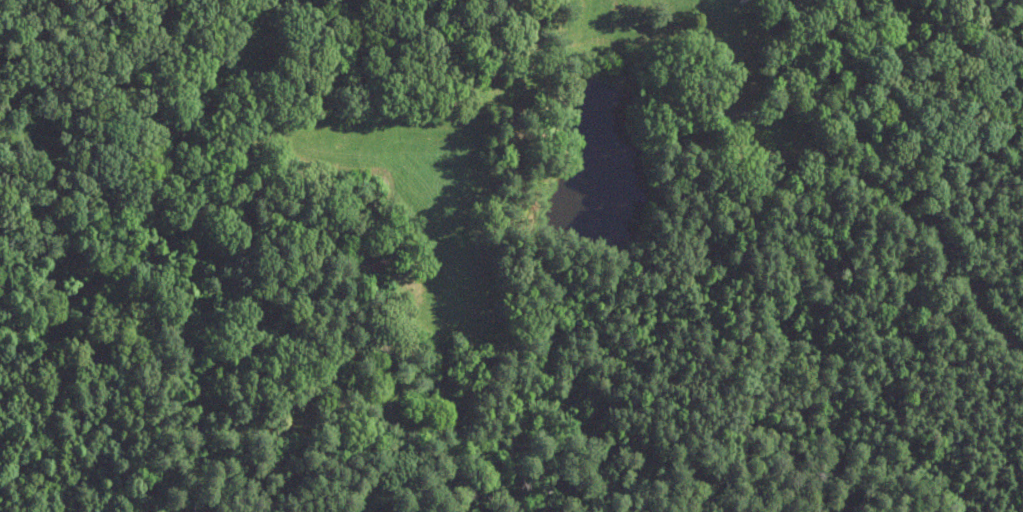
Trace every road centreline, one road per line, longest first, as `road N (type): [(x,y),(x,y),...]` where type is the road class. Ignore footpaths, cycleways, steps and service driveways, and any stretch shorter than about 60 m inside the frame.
road 1 (residential): [(416,311),(456,250),(506,27),(527,0)]

